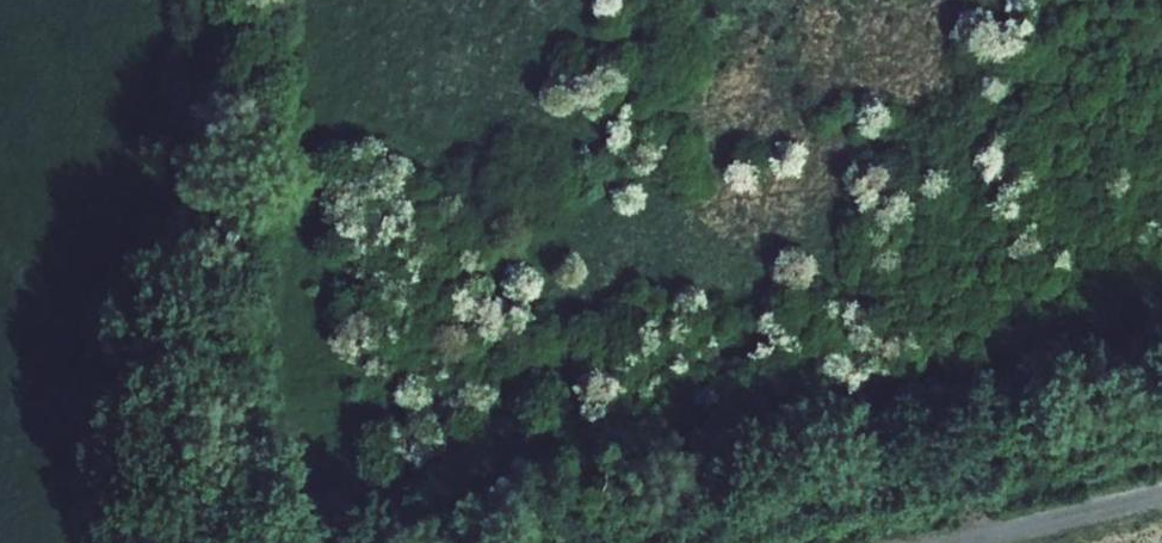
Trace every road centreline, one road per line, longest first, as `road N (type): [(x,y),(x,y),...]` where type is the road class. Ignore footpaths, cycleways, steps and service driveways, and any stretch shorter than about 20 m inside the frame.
road 1 (unclassified): [(955,542),(1161,494)]

